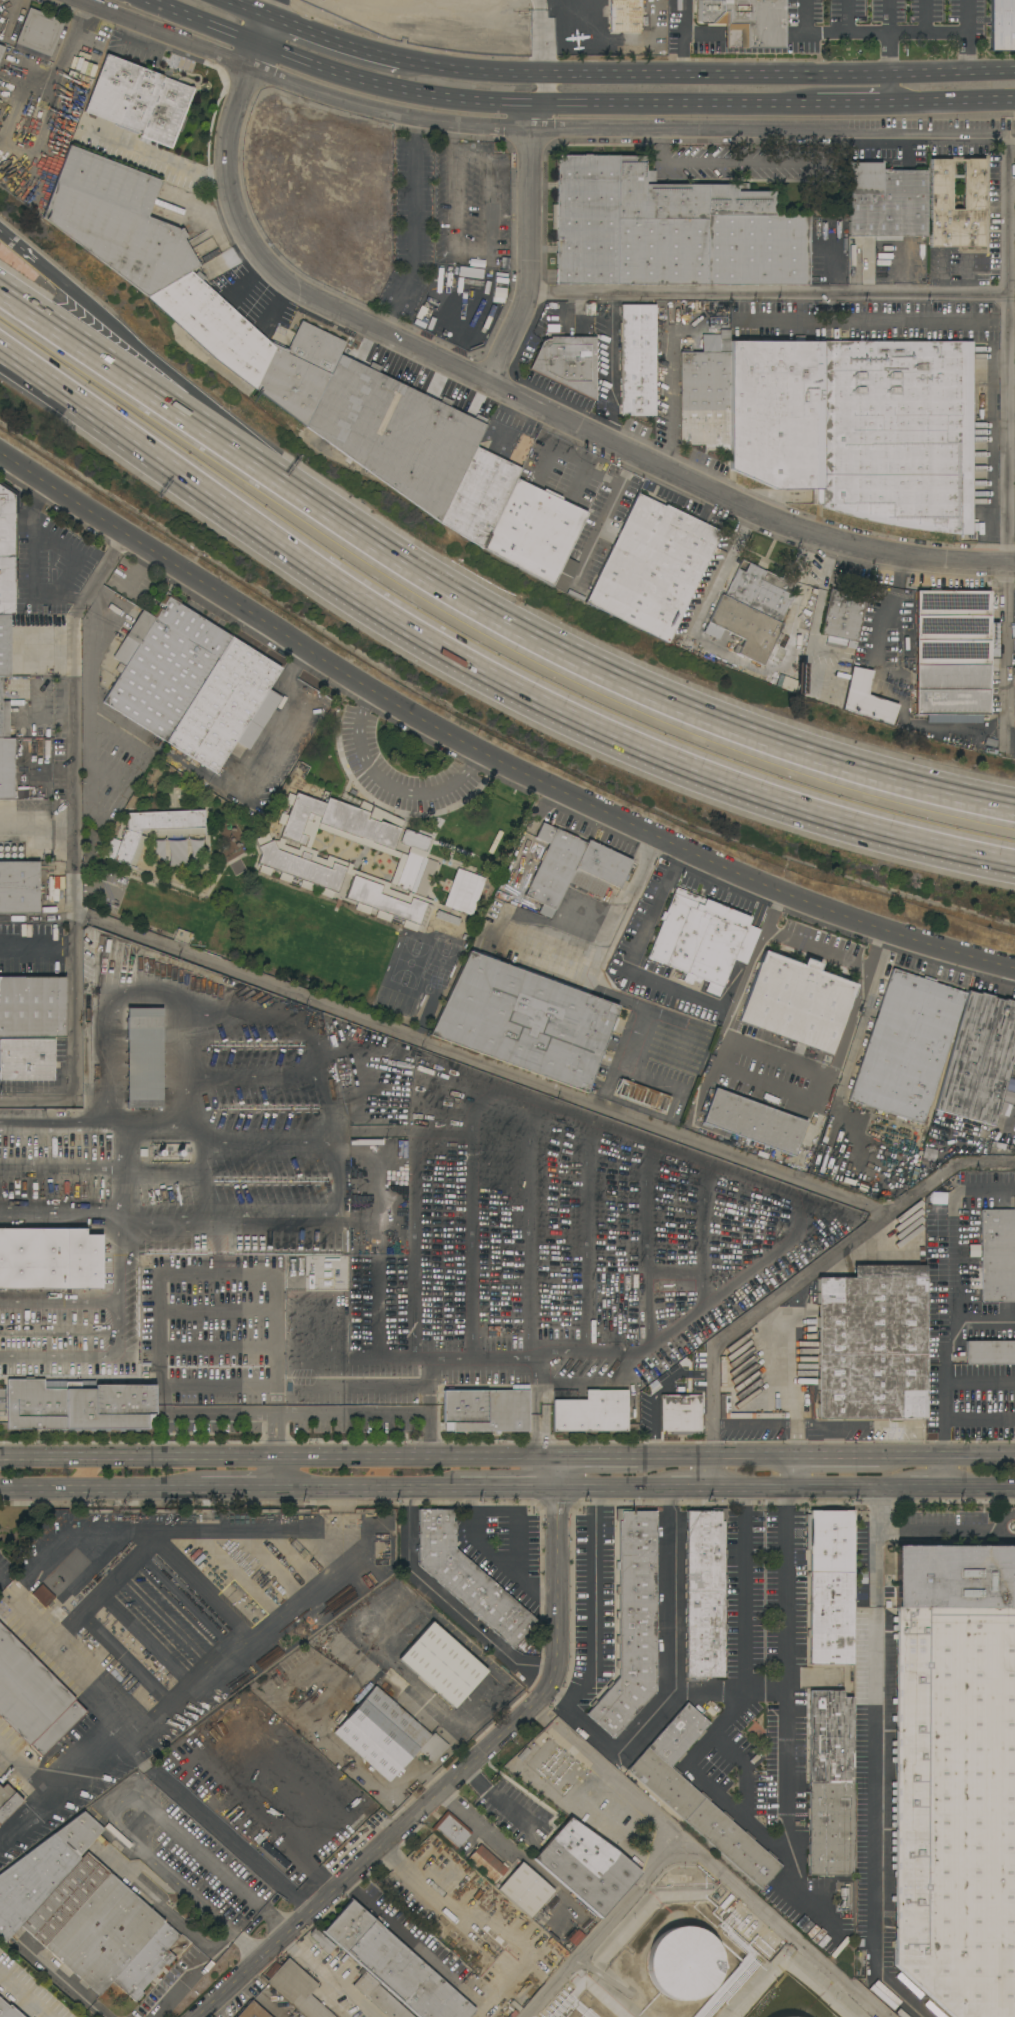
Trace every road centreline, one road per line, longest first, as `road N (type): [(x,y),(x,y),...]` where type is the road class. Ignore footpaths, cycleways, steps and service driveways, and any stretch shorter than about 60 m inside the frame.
road 1 (motorway): [(0,345),(335,580),(540,699),(791,803),(1014,860)]
road 2 (residential): [(1014,969),(779,892),(477,752),(0,453)]
road 3 (tertiary): [(258,47),(232,119),(231,191),(255,249),(301,295),(803,532),(901,558),(1014,564)]
road 4 (motorway): [(1014,813),(842,770),(638,693),(512,634),(281,487)]
road 5 (residential): [(198,2016),(540,1701),(558,1656),(558,1460)]
road 6 (primary): [(878,1459),(270,1460)]
road 7 (primary): [(671,1489),(1014,1490)]
road 8 (motorway): [(281,487),(0,296)]
road 9 (secondary): [(886,74),(547,75)]
road 10 (motorway): [(281,487),(192,393),(59,285)]
road 11 (secondary): [(258,47),(380,87),(531,106)]
road 12 (primary): [(0,1490),(274,1490)]
road 13 (primary): [(270,1460),(0,1459)]
road 14 (residential): [(491,383),(530,291),(531,130)]
road 15 (secondary): [(548,106),(802,106)]
road 16 (secondary): [(802,106),(1011,103)]
road 17 (primary): [(274,1490),(460,1489)]
road 18 (secondary): [(547,75),(401,61)]
road 19 (secondary): [(401,61),(270,18)]
road 20 (primary): [(1014,1457),(878,1459)]
road 21 (secondary): [(1014,74),(886,74)]
road 22 (secondary): [(139,0),(258,47)]

